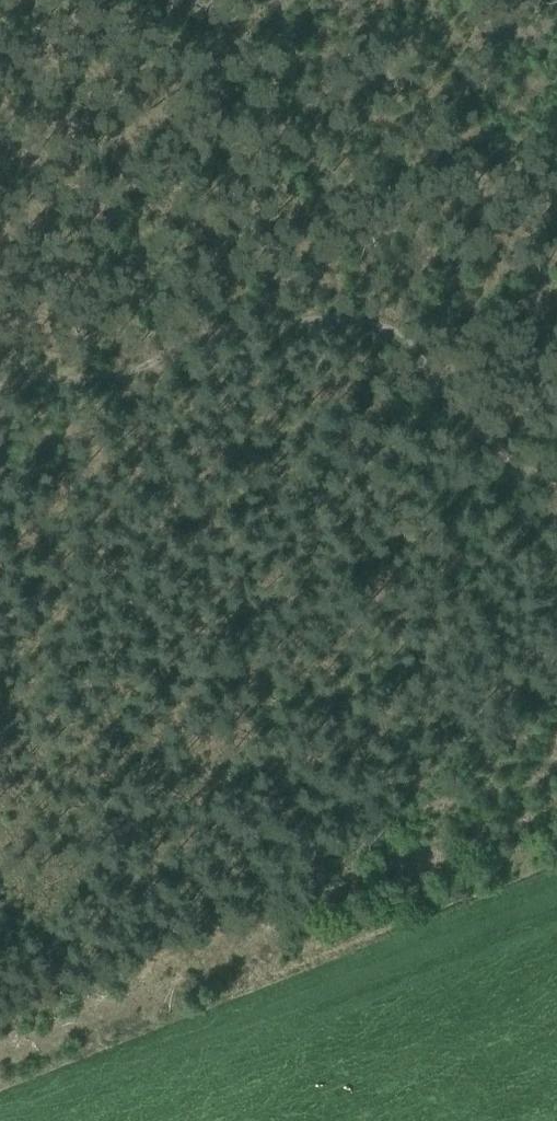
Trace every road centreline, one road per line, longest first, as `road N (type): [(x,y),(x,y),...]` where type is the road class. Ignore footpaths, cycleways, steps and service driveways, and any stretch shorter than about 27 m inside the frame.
road 1 (track): [(556,489),(532,480),(429,380),(402,340),(369,323),(289,324),(184,347),(120,378),(0,387)]

